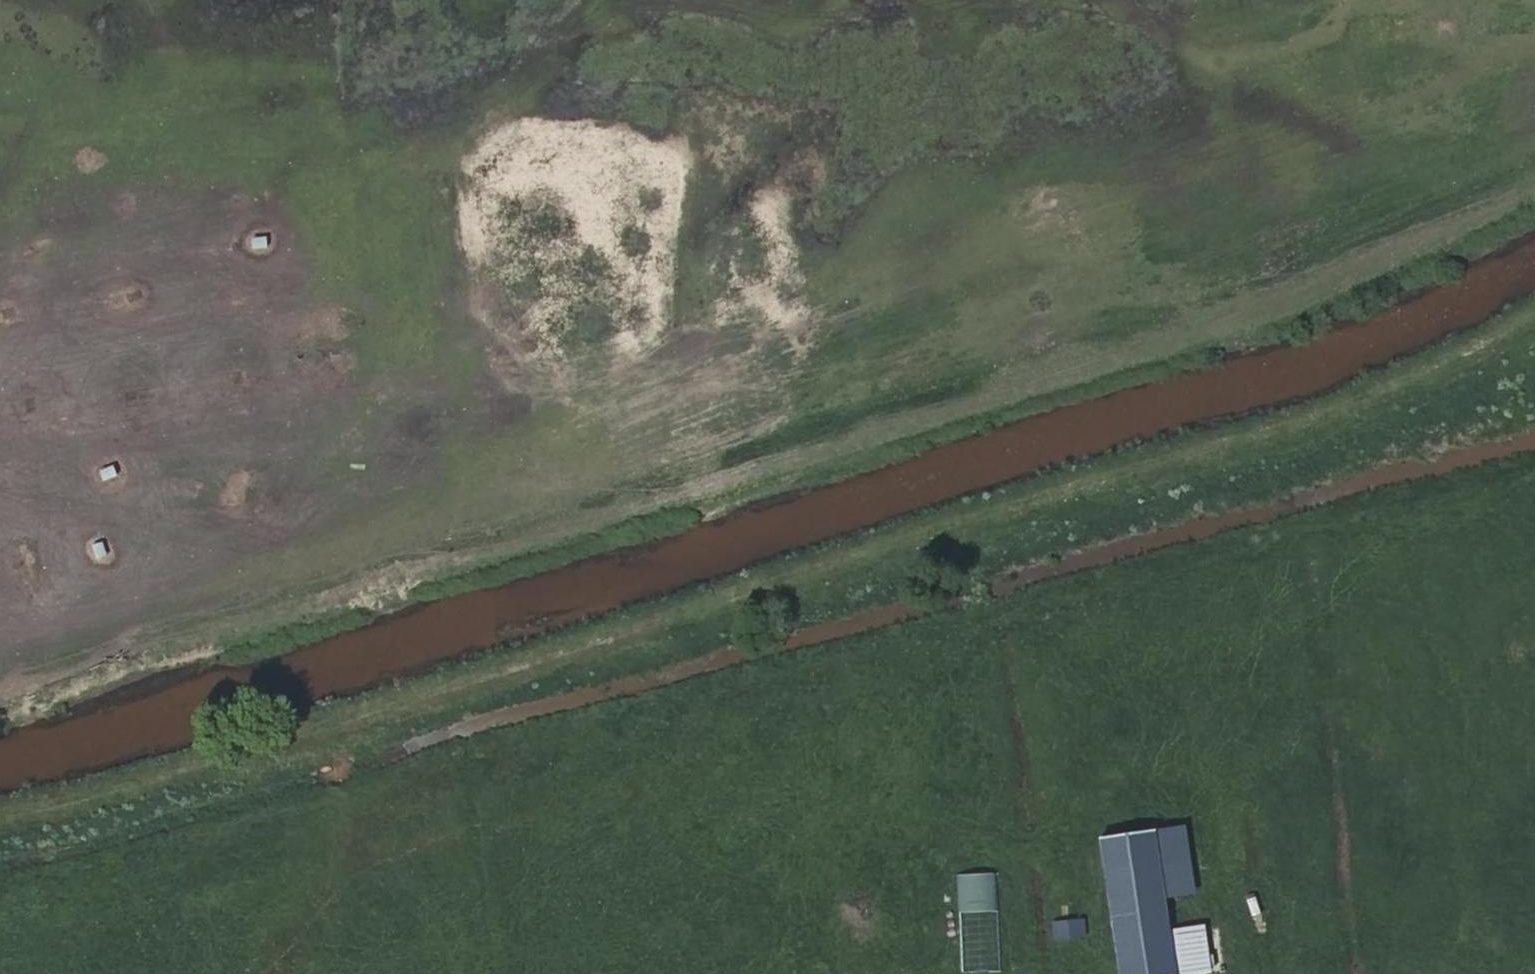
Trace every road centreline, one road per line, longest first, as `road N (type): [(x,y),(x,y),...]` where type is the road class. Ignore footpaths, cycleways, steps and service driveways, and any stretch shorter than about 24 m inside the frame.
road 1 (track): [(0,808),(305,727),(675,611),(1401,370),(1534,312)]

